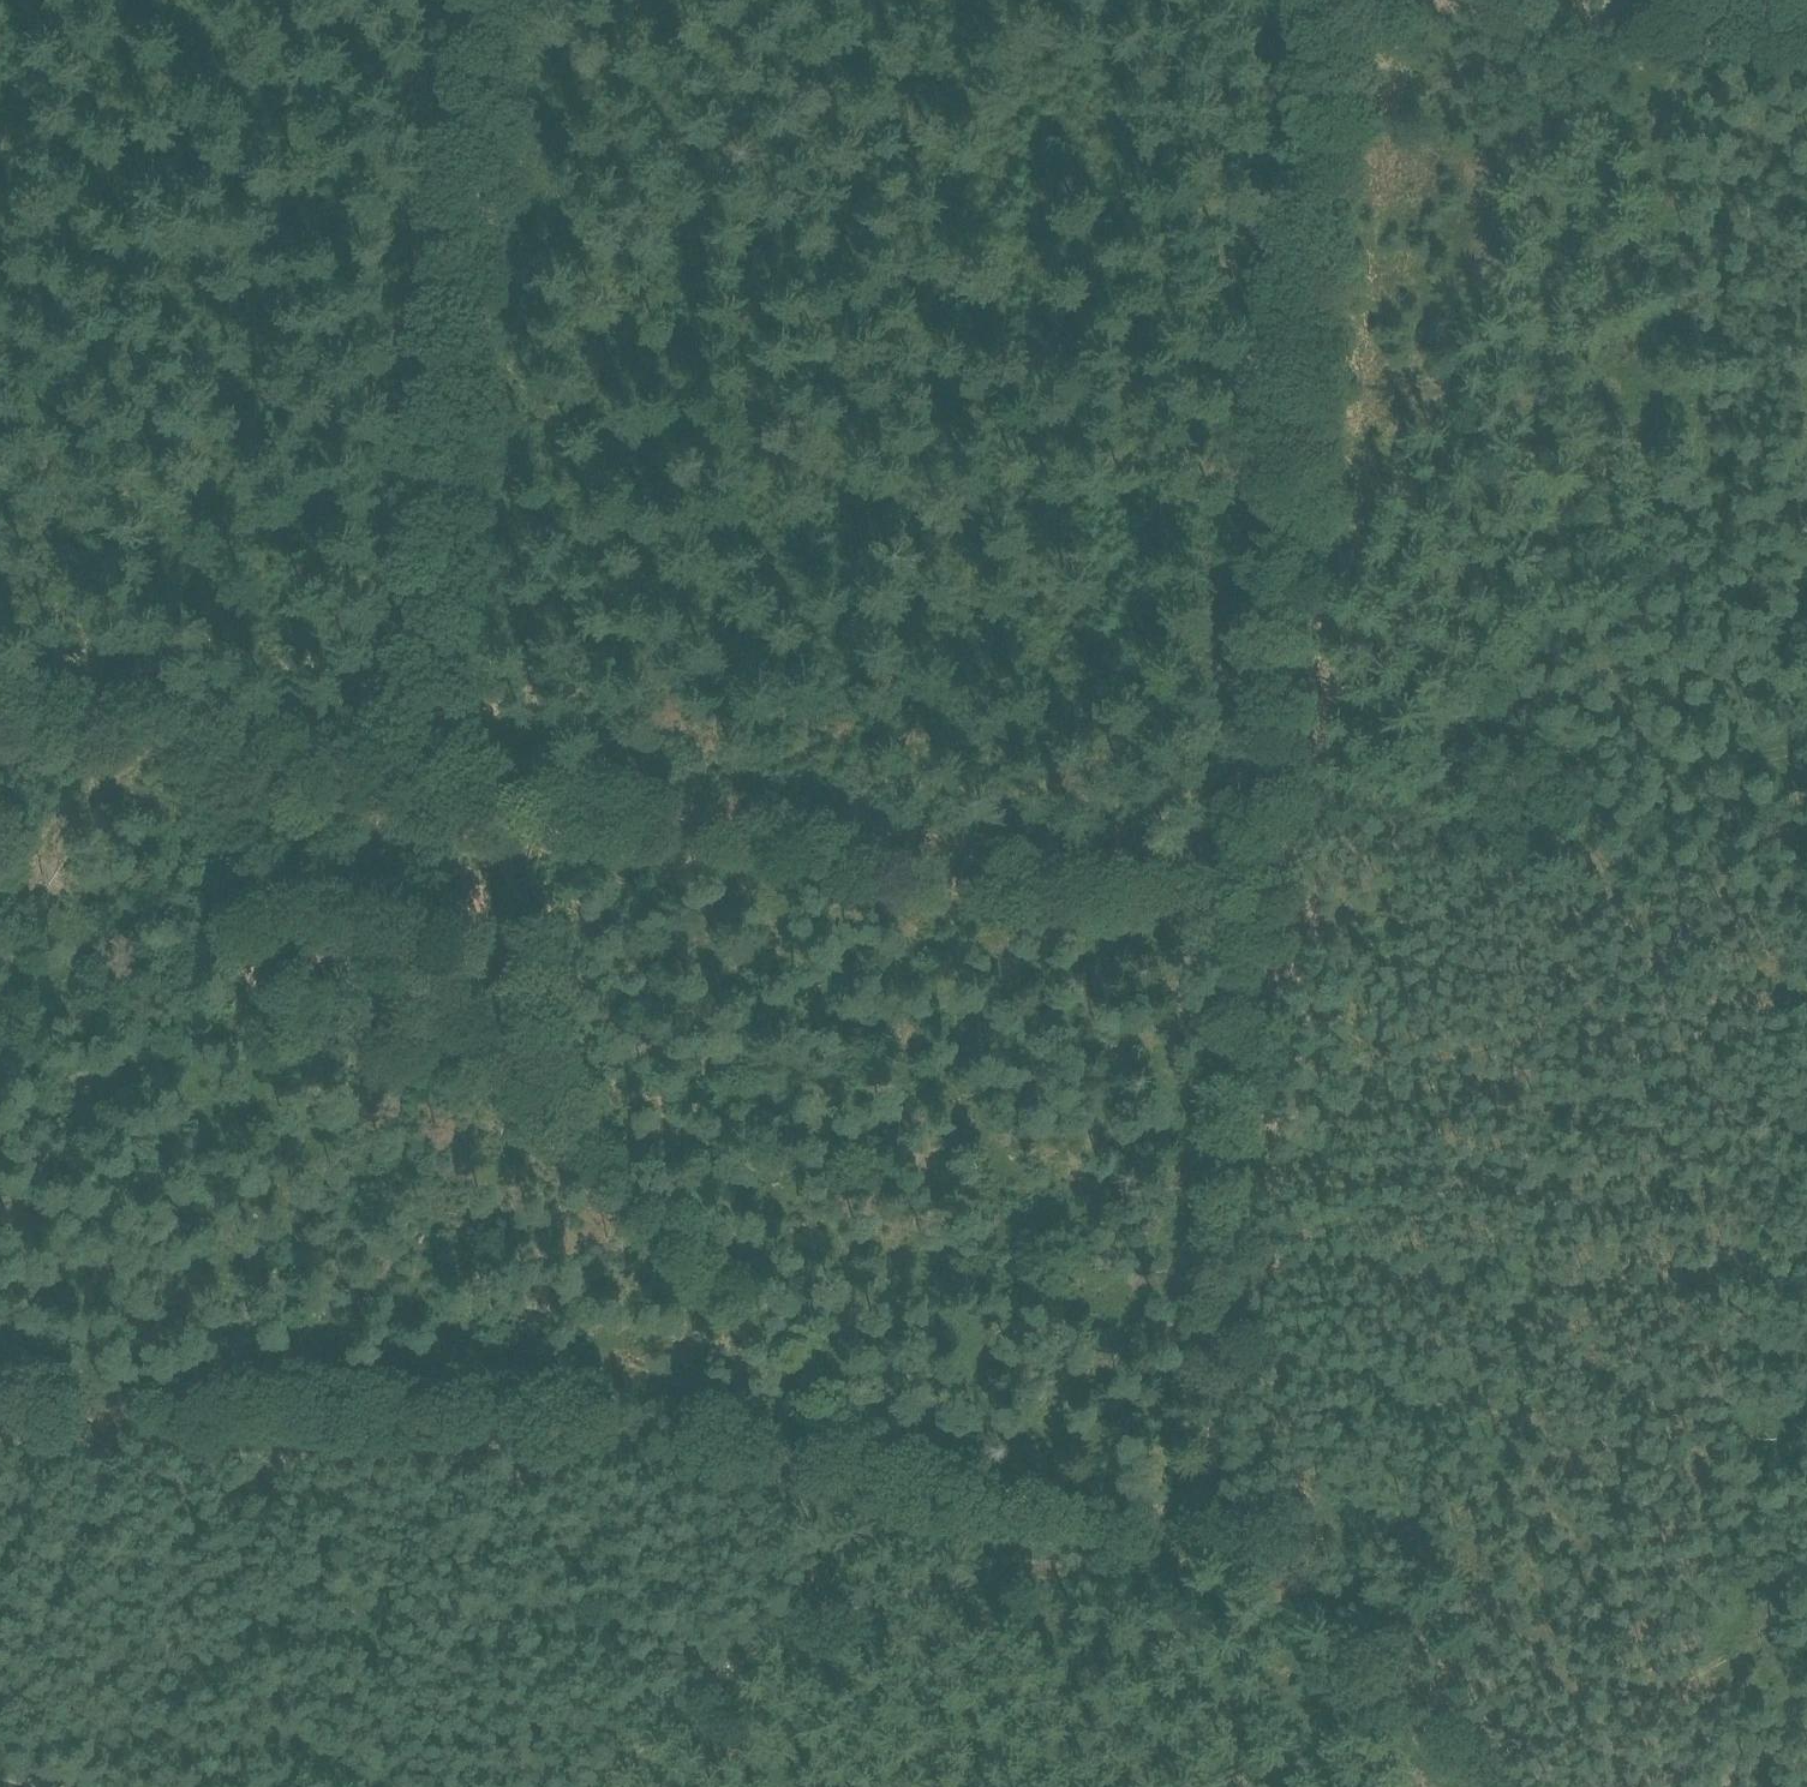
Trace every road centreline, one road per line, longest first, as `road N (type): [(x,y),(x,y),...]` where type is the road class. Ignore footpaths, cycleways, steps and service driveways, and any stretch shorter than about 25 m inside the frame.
road 1 (track): [(604,1786),(745,1660),(843,1609),(1111,1562),(1181,1520),(1224,1454),(1242,921),(1301,0)]
road 2 (track): [(1806,24),(1659,0)]

